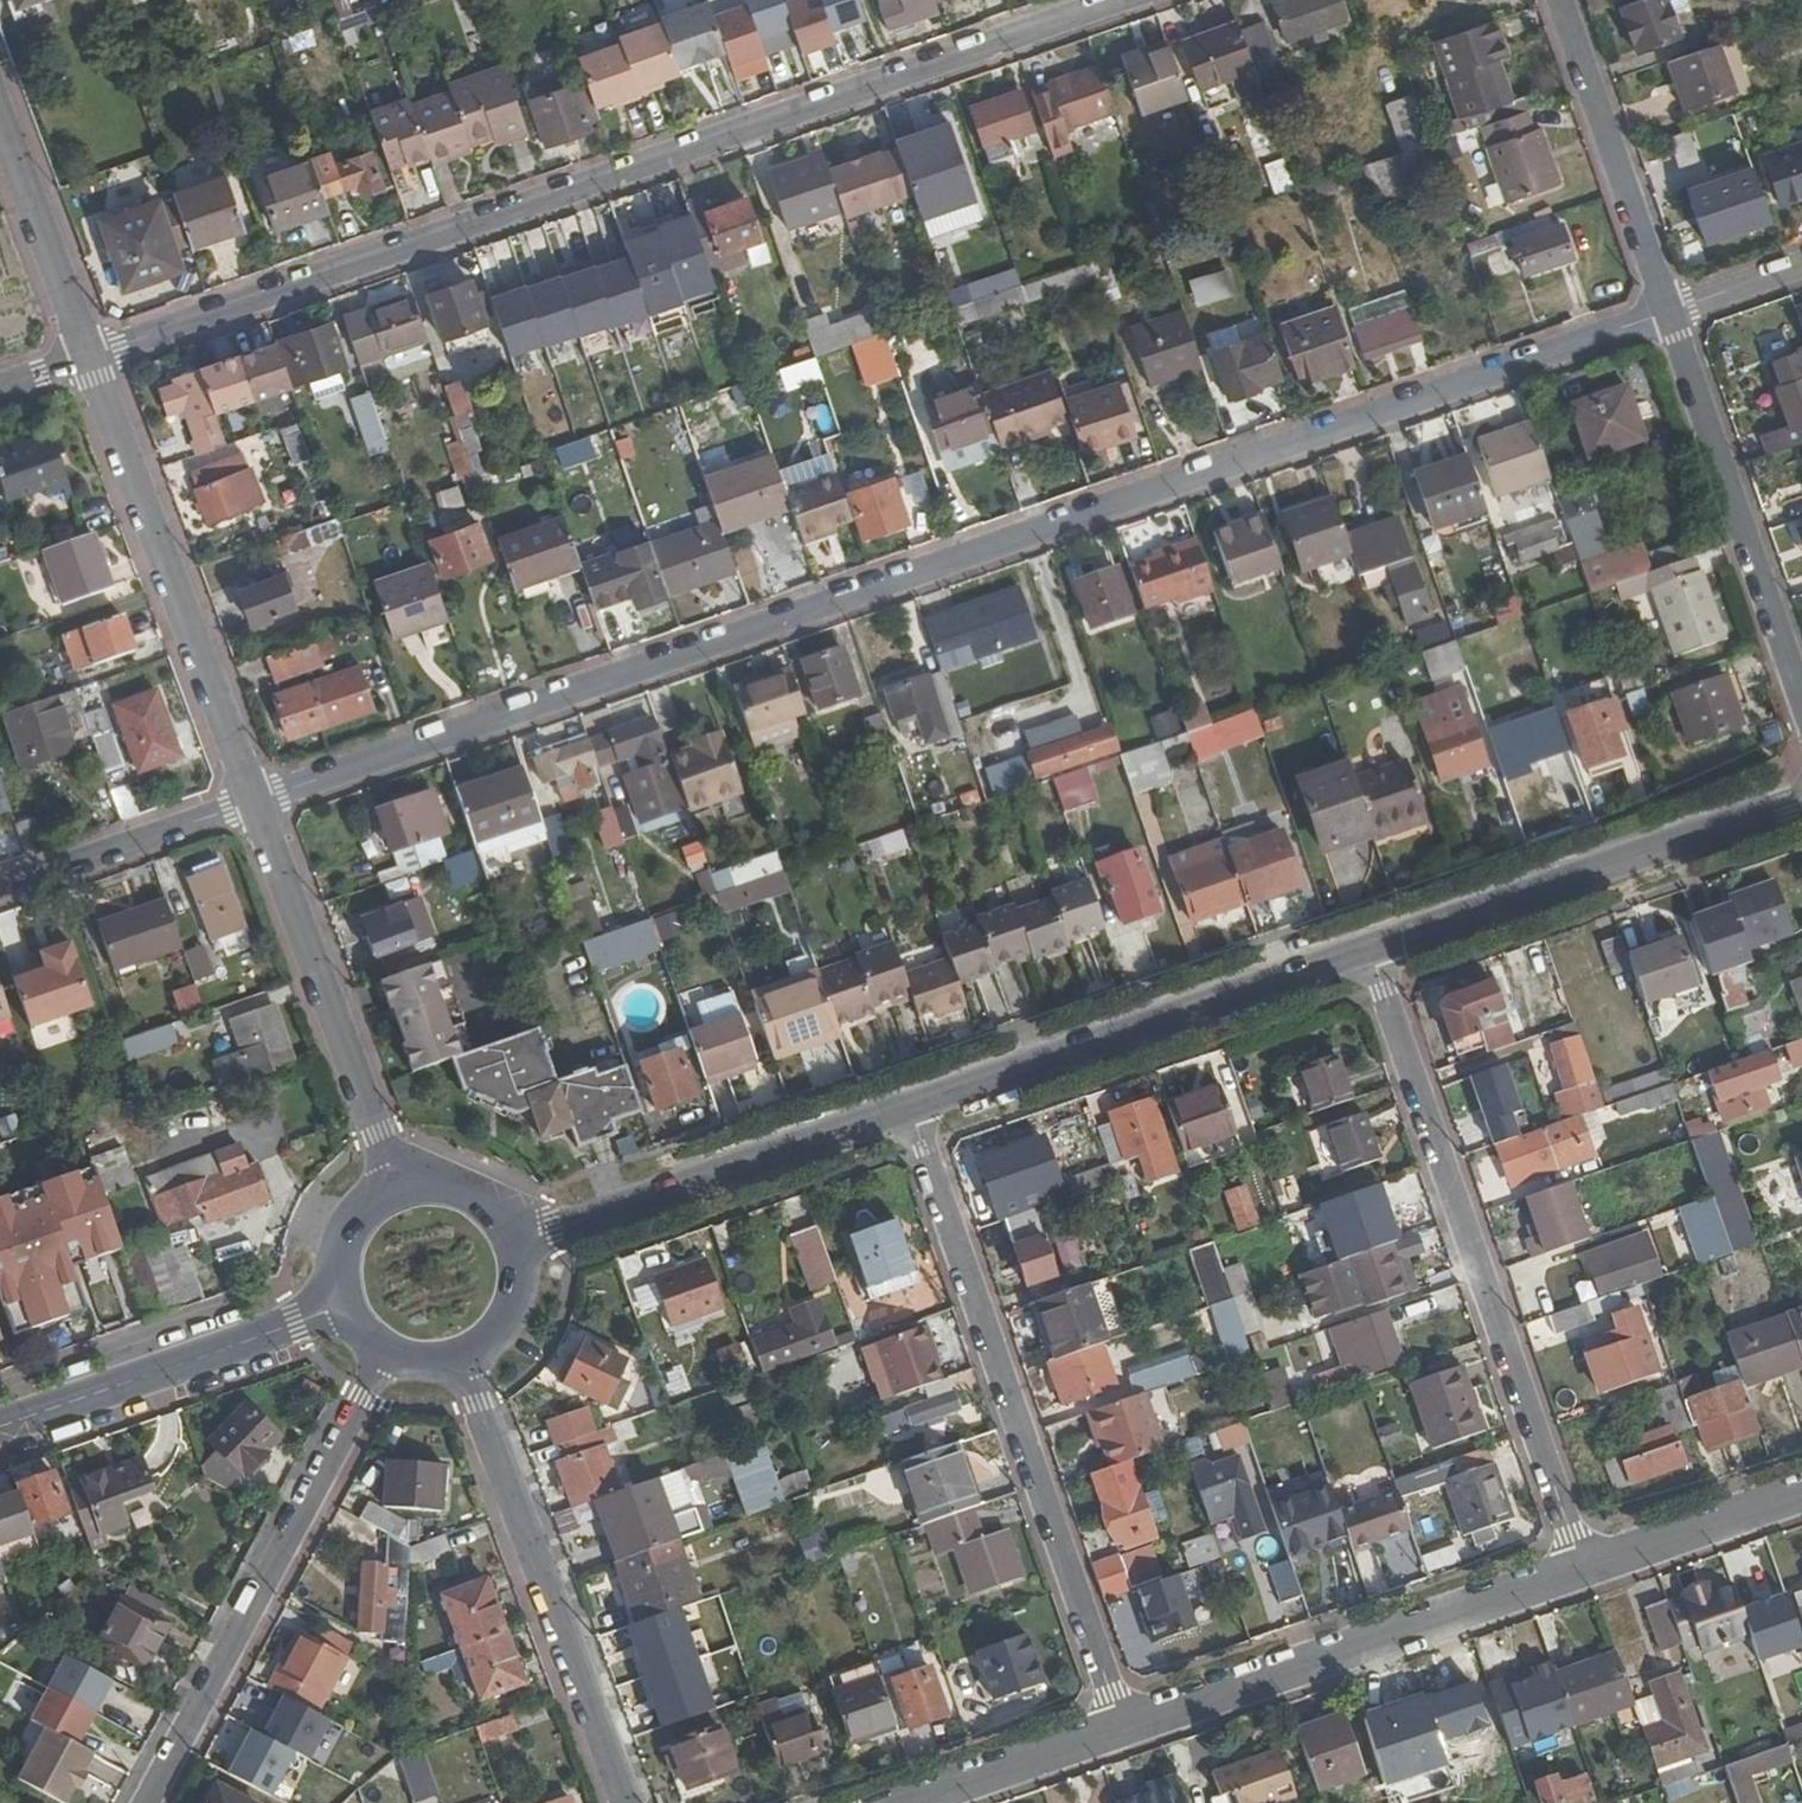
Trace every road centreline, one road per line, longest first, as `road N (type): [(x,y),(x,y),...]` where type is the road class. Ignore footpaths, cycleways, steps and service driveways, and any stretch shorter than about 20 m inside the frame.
road 1 (residential): [(255,801),(1669,312)]
road 2 (residential): [(90,356),(1121,0)]
road 3 (residential): [(1584,1570),(1371,949)]
road 4 (residential): [(1122,1729),(912,1111)]
road 5 (residential): [(393,1347),(149,1802)]
road 6 (residential): [(1584,1570),(1122,1729)]
road 7 (tertiary): [(1371,949),(912,1111)]
road 8 (residential): [(458,1351),(628,1802)]
road 9 (residential): [(90,356),(255,801)]
road 10 (tertiary): [(1801,799),(1371,949)]
road 11 (tertiary): [(912,1111),(512,1245)]
road 12 (residential): [(255,801),(402,1190)]
road 13 (residential): [(1801,701),(1669,312)]
road 14 (tertiary): [(351,1301),(0,1427)]
road 15 (residential): [(1669,312),(1563,0)]
road 16 (residential): [(0,889),(255,801)]
road 17 (residential): [(0,117),(90,356)]
road 18 (residential): [(1801,1494),(1584,1570)]
road 19 (residential): [(1122,1729),(907,1802)]
road 20 (residential): [(1669,312),(1801,266)]
road 21 (tertiary): [(402,1190),(365,1216),(352,1236),(345,1259),(351,1301)]
road 22 (tertiary): [(512,1245),(481,1202),(457,1189),(402,1190)]
road 23 (tertiary): [(458,1351),(500,1320),(516,1271),(512,1245)]

